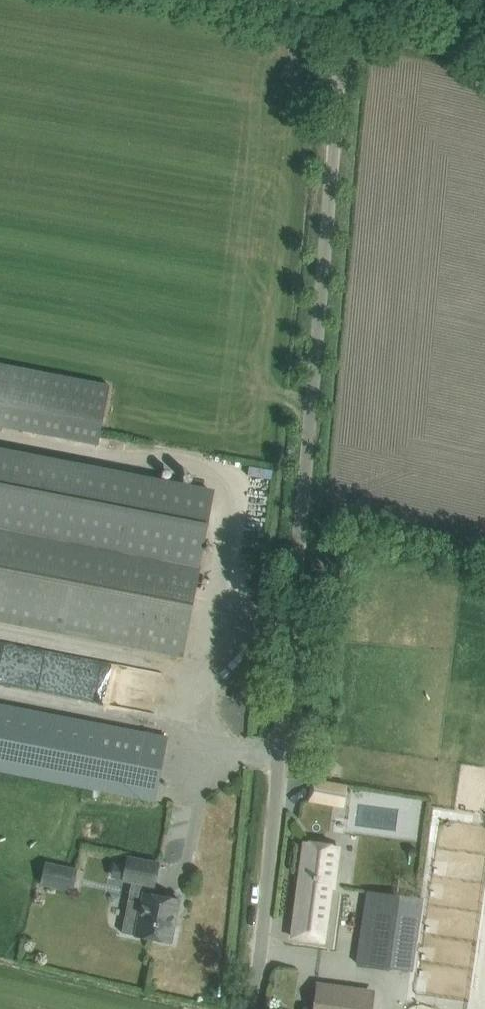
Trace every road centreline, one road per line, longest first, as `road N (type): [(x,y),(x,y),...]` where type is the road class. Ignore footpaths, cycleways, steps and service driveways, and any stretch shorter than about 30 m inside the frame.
road 1 (unclassified): [(248,1008),(266,892),(348,18),(484,56)]

